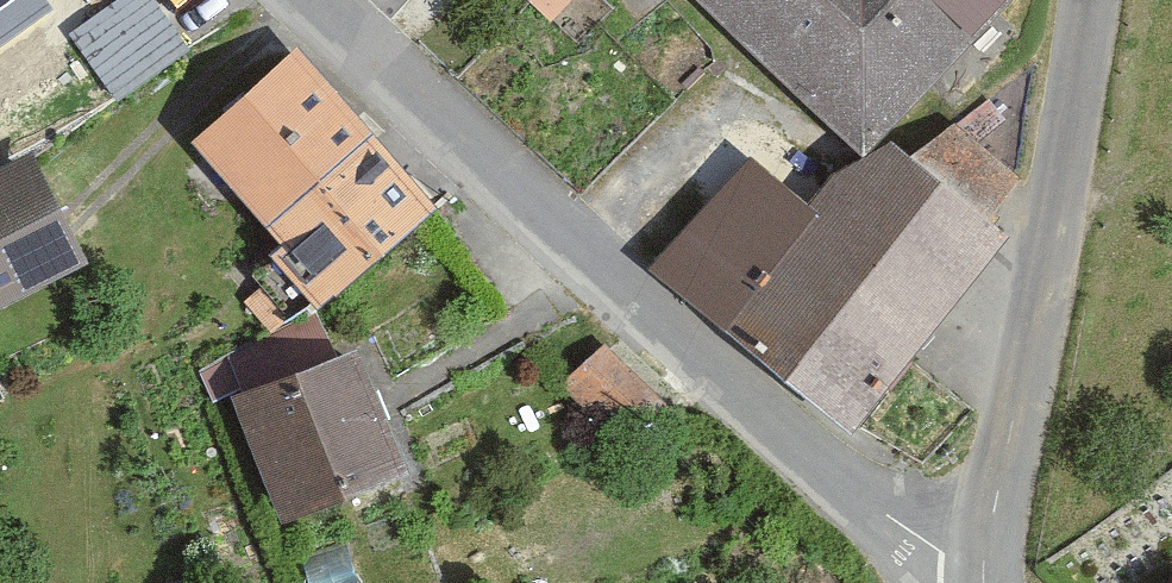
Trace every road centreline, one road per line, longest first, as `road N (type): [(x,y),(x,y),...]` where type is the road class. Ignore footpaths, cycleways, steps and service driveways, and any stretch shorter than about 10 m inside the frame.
road 1 (residential): [(316,0),(864,502),(978,565)]
road 2 (tertiary): [(1088,0),(978,565)]

